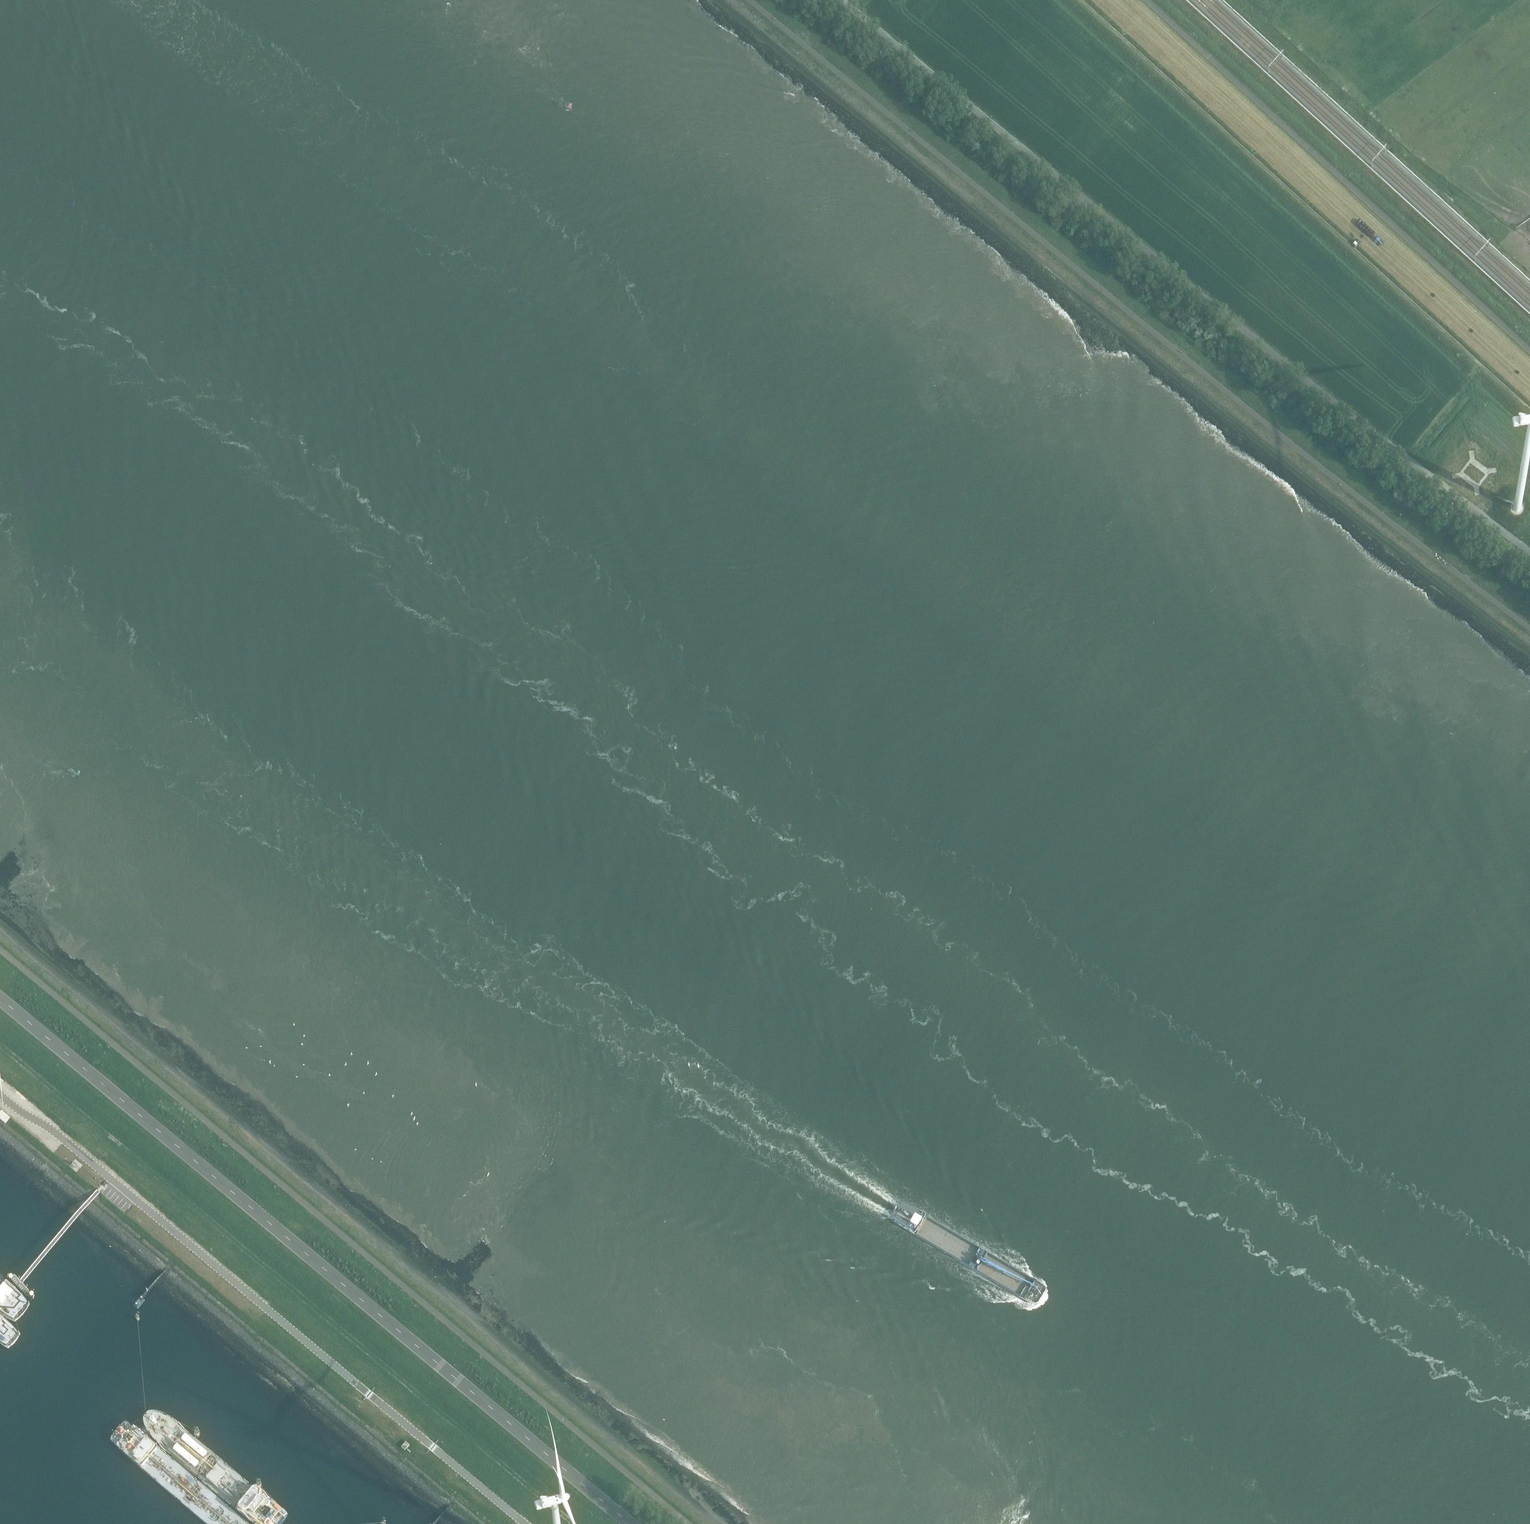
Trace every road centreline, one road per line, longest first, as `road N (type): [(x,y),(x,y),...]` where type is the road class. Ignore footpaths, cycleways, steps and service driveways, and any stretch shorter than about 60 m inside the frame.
road 1 (tertiary): [(631,1523),(0,996)]
road 2 (track): [(1529,411),(1080,0)]

